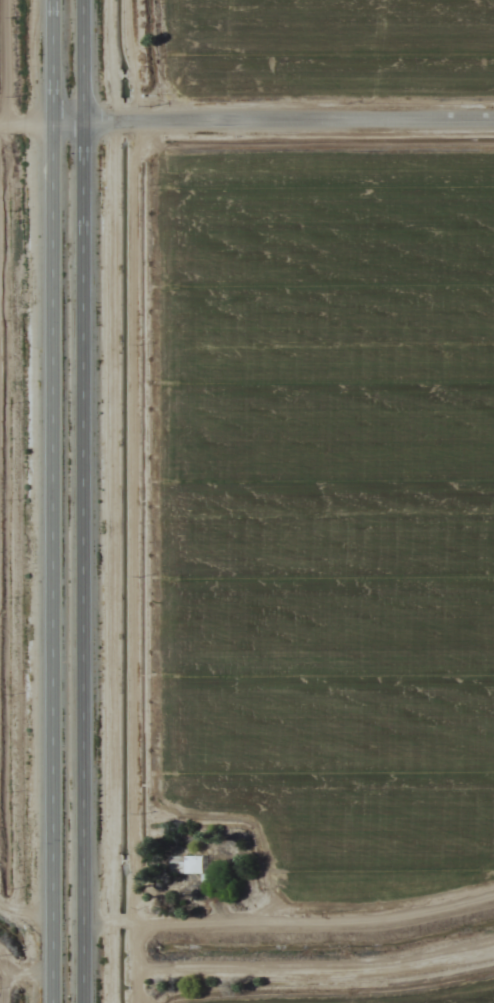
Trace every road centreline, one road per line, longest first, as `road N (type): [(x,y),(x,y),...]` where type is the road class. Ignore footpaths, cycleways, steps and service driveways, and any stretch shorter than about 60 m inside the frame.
road 1 (trunk): [(47,0),(45,1002)]
road 2 (trunk): [(78,1002),(77,0)]
road 3 (residential): [(493,127),(0,129)]

